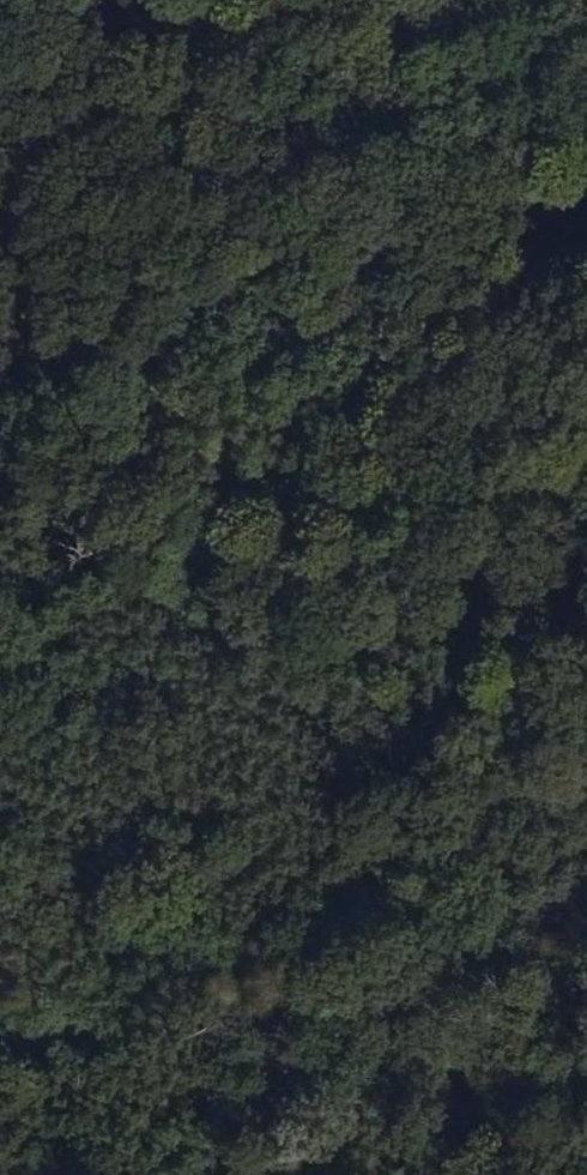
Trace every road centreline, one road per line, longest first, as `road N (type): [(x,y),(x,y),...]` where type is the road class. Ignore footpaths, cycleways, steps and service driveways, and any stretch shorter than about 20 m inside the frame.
road 1 (track): [(0,485),(78,526),(463,810),(482,1174)]

